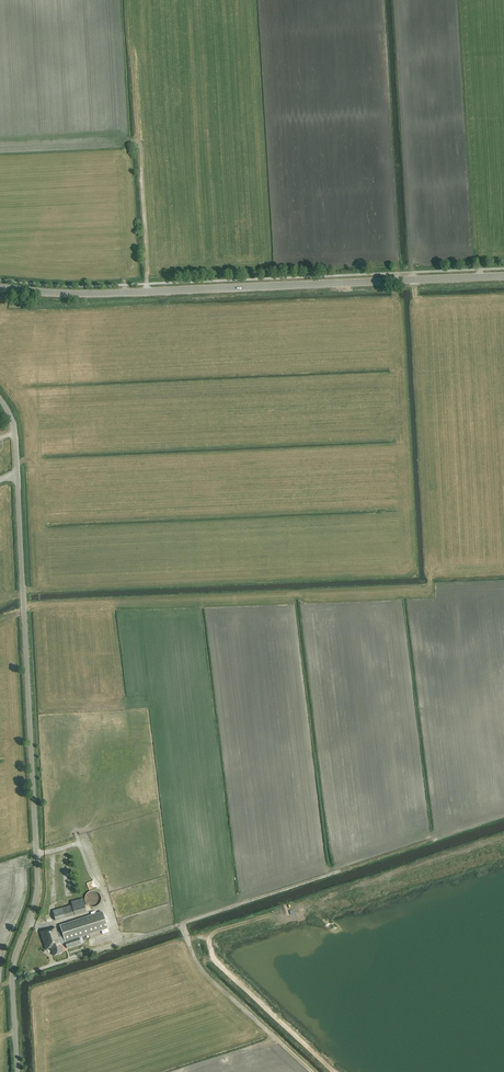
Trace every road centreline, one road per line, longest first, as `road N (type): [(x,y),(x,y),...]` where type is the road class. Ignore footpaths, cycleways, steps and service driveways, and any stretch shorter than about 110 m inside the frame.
road 1 (unclassified): [(17,1071),(11,968),(41,886),(16,440),(0,399)]
road 2 (tertiary): [(503,277),(94,294),(0,287)]
road 3 (track): [(334,1071),(213,959),(207,939),(185,936),(181,924)]

